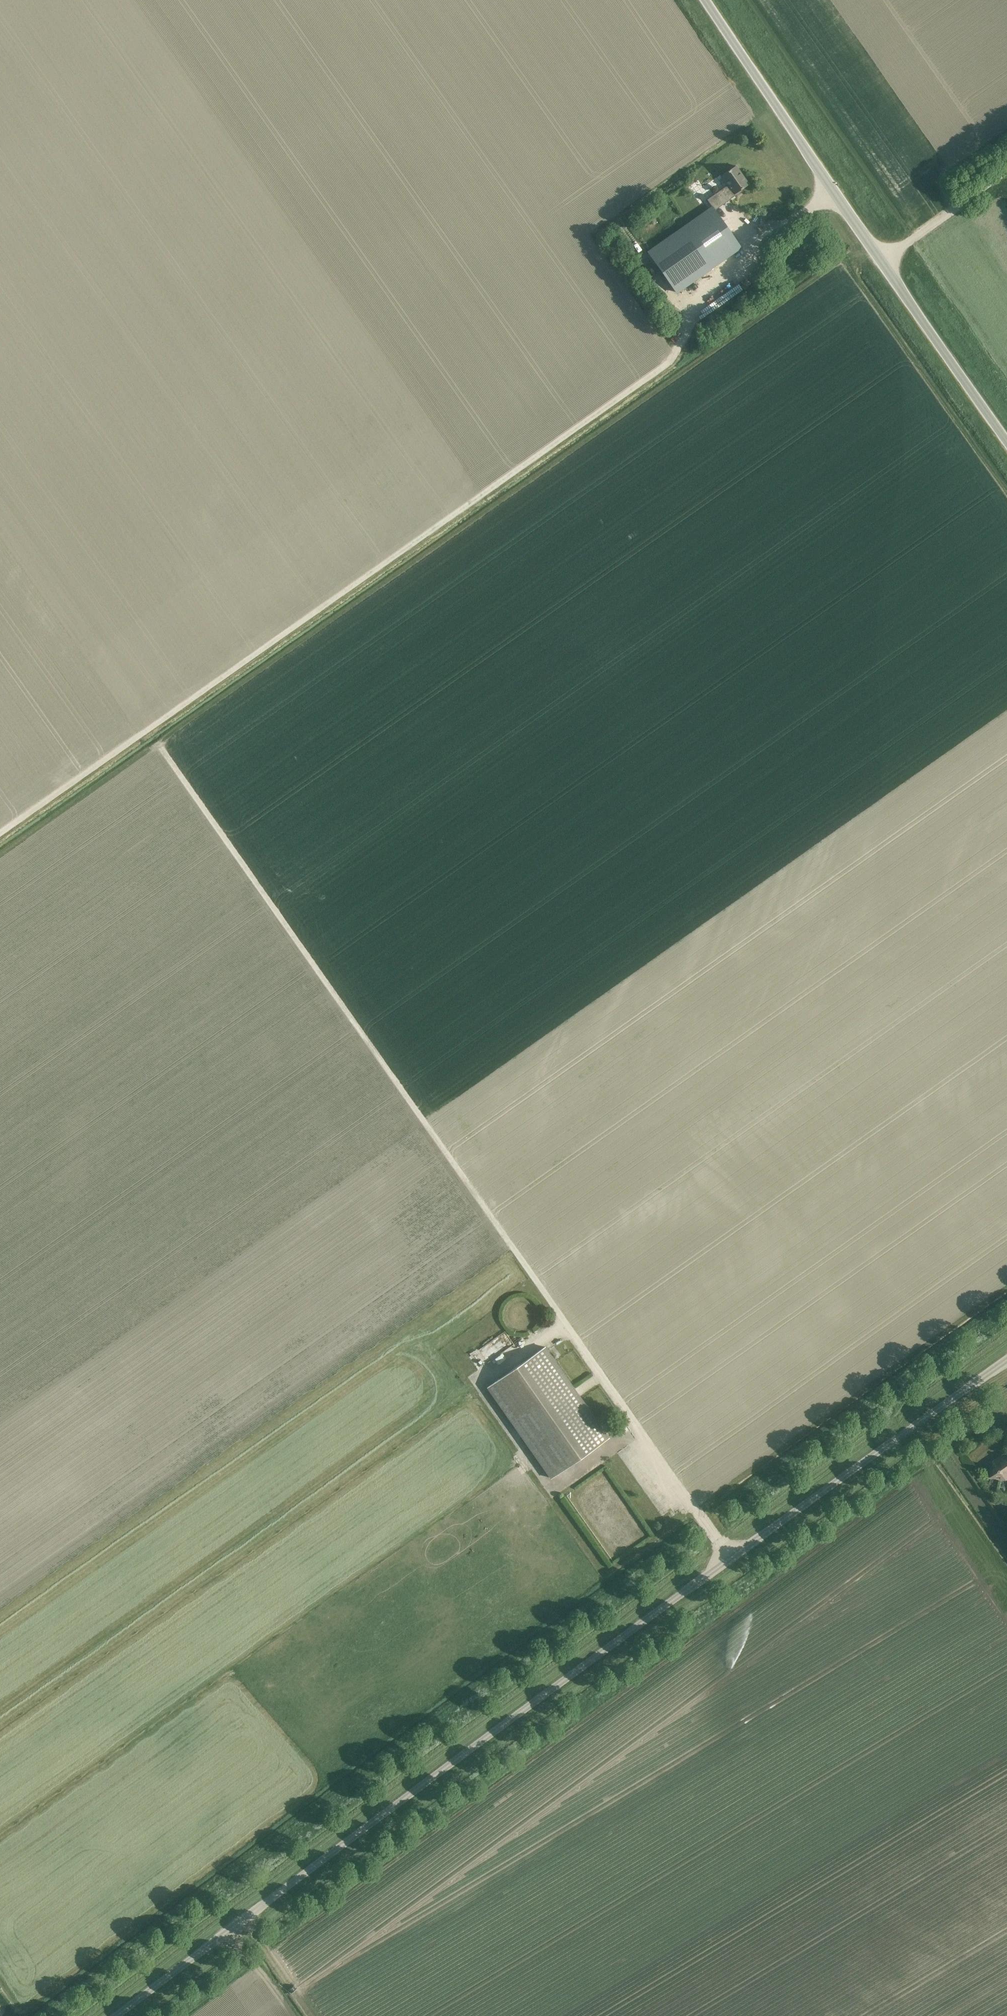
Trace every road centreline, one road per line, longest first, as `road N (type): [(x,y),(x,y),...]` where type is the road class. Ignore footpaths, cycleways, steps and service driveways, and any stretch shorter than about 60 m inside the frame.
road 1 (tertiary): [(117,2015),(448,1762),(1006,1359)]
road 2 (unclassified): [(1006,435),(704,0)]

